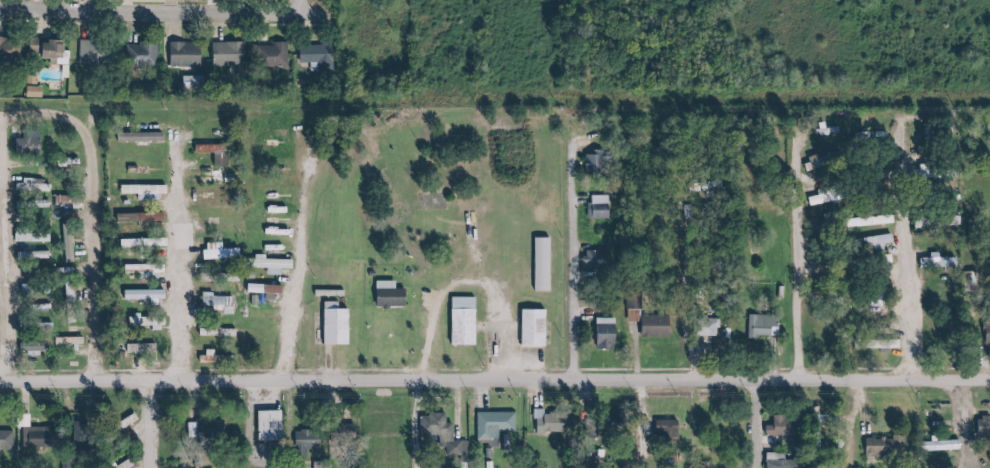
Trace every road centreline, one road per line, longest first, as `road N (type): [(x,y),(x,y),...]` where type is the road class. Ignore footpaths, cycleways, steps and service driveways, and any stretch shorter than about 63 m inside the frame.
road 1 (residential): [(989,13),(937,24),(338,18),(0,4)]
road 2 (residential): [(989,377),(0,381)]
road 3 (residential): [(101,381),(92,148),(82,122),(60,113),(17,115),(4,124),(9,381)]
road 4 (residential): [(187,380),(181,138)]
road 5 (residential): [(573,375),(570,144)]
road 6 (residential): [(286,380),(315,156)]
road 7 (residential): [(798,374),(796,162)]
road 8 (residential): [(918,376),(919,333),(896,304),(912,235)]

